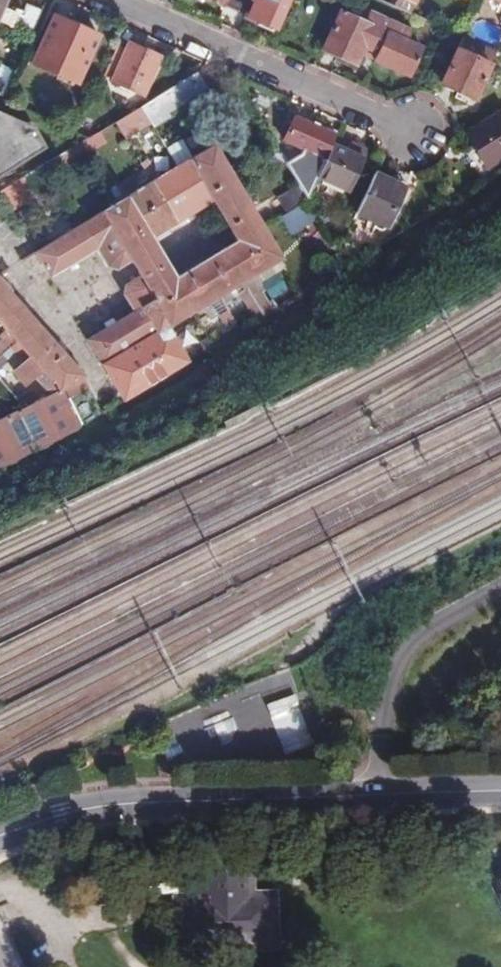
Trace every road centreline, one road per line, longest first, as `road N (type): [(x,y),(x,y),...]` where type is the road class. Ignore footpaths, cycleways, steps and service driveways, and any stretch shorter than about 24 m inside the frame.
road 1 (tertiary): [(500,790),(101,807),(0,836)]
road 2 (residential): [(118,0),(412,132)]

